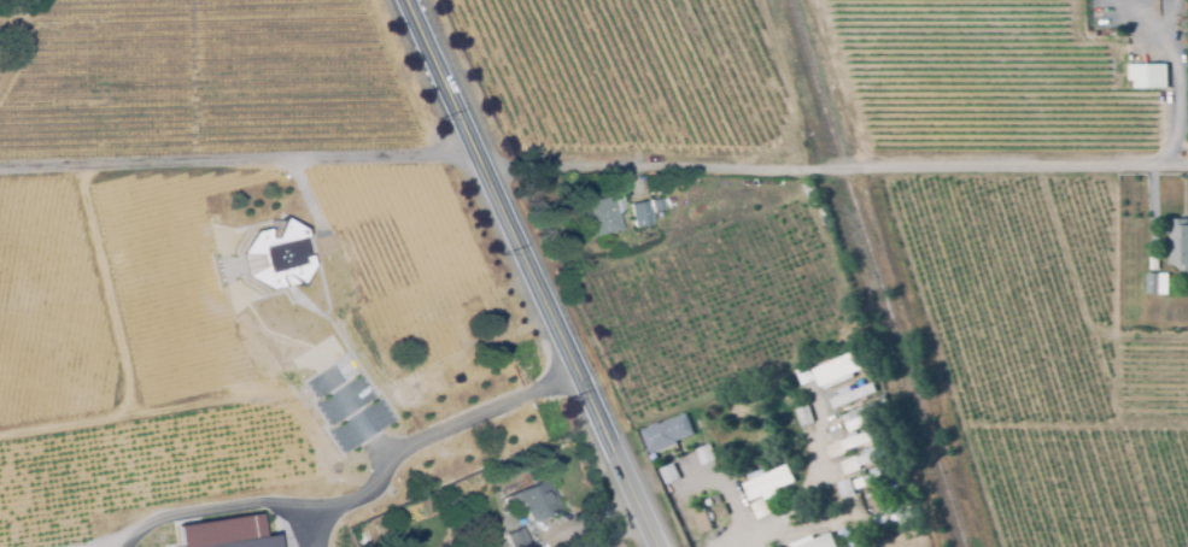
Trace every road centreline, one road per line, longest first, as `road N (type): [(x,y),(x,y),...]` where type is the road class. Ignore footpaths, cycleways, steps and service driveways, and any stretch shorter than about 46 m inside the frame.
road 1 (residential): [(487,169),(1187,169)]
road 2 (secondary): [(660,546),(408,0)]

